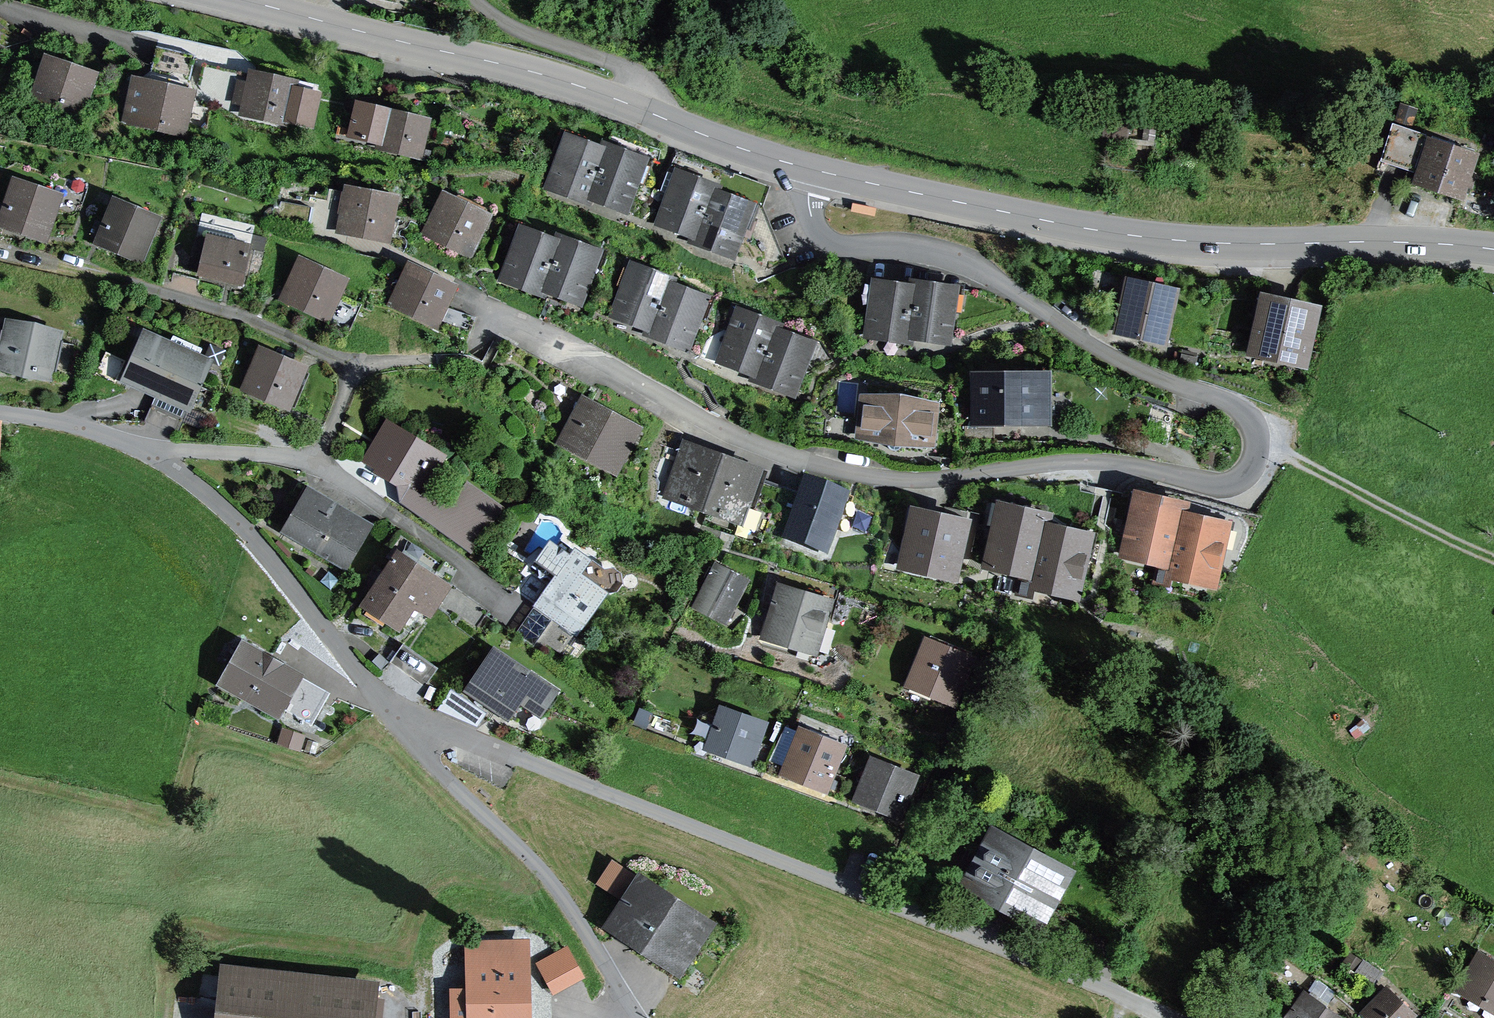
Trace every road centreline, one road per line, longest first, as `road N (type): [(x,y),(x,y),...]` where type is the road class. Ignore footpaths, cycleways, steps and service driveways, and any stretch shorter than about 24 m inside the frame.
road 1 (residential): [(811,170),(809,215),(821,238),(960,259),(1101,350),(1227,401),(1257,428),(1249,474),(1205,485),(1115,462),(936,477),(875,478),(821,465),(721,427),(393,254)]
road 2 (residential): [(1166,1017),(812,871),(394,714)]
road 3 (tertiary): [(811,170),(1123,234),(1239,245),(1380,240),(1493,248)]
road 4 (tertiary): [(242,0),(558,81),(811,170)]
road 5 (residential): [(641,1017),(543,868),(460,792),(394,714)]
road 6 (residential): [(394,714),(246,526),(143,450)]
road 7 (track): [(1258,439),(1493,560)]
road 8 (residential): [(143,450),(316,461)]
road 9 (residential): [(143,450),(0,412)]

